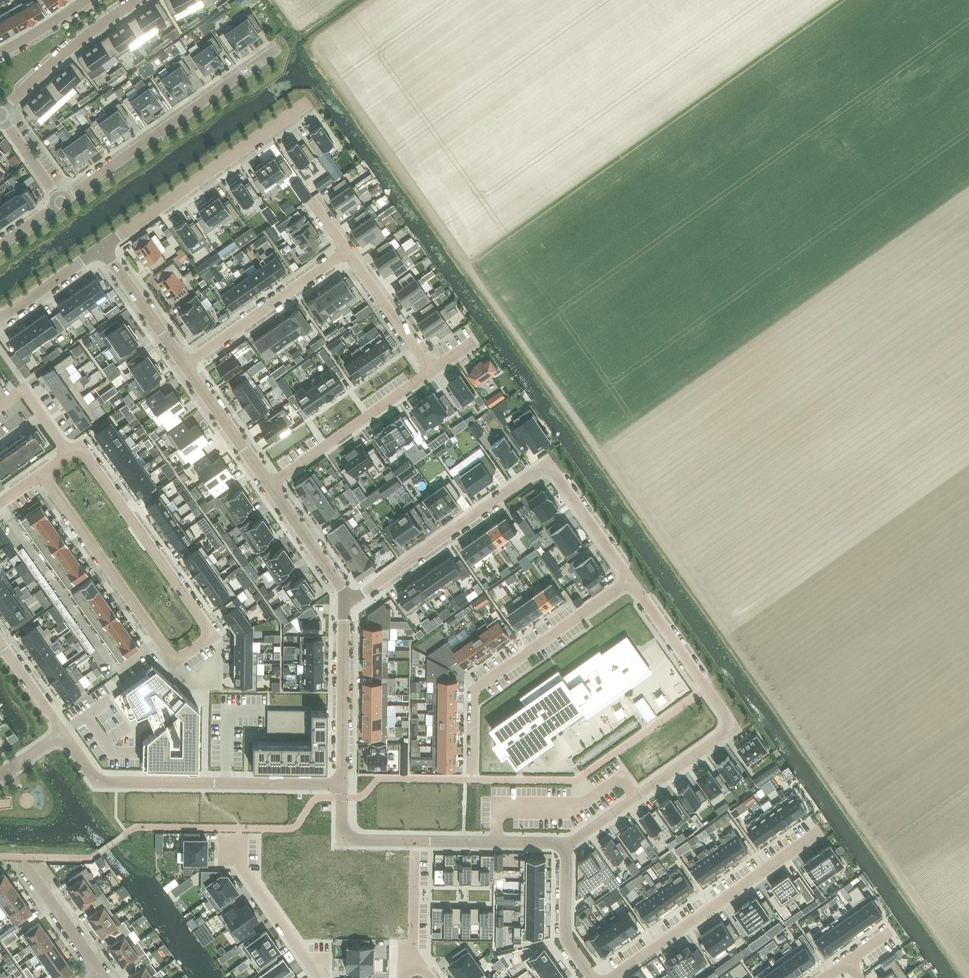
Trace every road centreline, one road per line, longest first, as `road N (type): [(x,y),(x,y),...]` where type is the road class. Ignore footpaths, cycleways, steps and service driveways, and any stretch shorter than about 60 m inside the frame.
road 1 (residential): [(68,456),(85,455),(213,635),(175,662),(42,473)]
road 2 (residential): [(344,606),(541,469),(557,476),(630,580)]
road 3 (residential): [(630,580),(727,726),(566,844)]
road 4 (unclassified): [(63,733),(97,781),(341,784)]
road 5 (residential): [(341,784),(342,841),(566,844)]
road 6 (residential): [(471,772),(473,690),(630,580)]
road 7 (residential): [(61,202),(278,48)]
road 8 (residential): [(818,832),(611,977)]
road 9 (residential): [(102,247),(307,103)]
road 10 (residential): [(185,365),(348,252)]
road 11 (residential): [(269,485),(431,371)]
road 12 (residential): [(138,0),(69,48),(0,114)]
road 13 (residential): [(344,606),(341,784)]
road 14 (residential): [(241,836),(243,868),(321,977)]
road 15 (residential): [(185,365),(269,485)]
road 16 (residential): [(348,252),(431,371)]
road 17 (residential): [(102,247),(185,365)]
road 18 (residential): [(269,485),(342,589),(344,606)]
road 19 (residential): [(566,844),(566,936),(593,977)]
road 20 (residential): [(102,975),(24,863)]
road 21 (residential): [(0,319),(102,247)]

